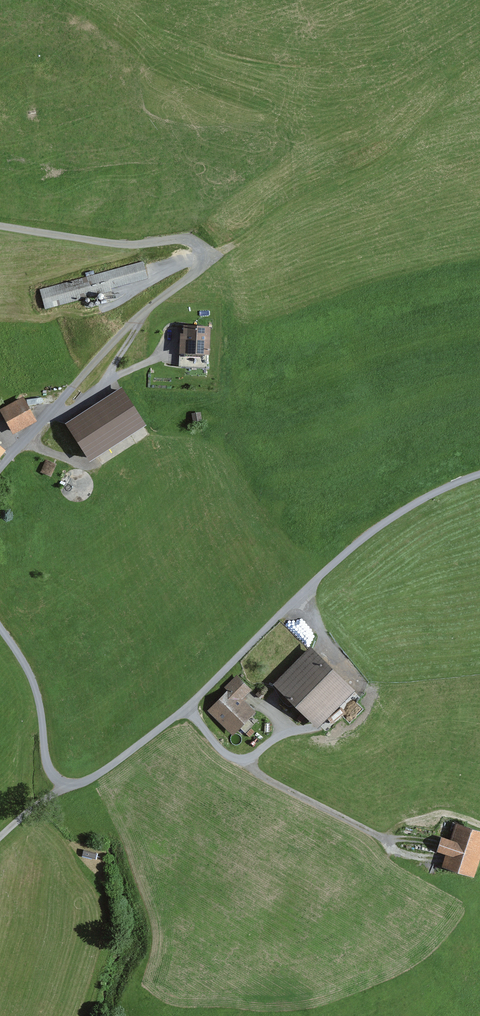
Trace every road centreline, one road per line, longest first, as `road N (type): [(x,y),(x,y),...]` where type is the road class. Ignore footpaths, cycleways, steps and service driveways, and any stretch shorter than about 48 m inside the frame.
road 1 (track): [(479,473),(375,526),(213,686),(74,787),(61,785),(48,764),(38,691),(0,626)]
road 2 (track): [(0,472),(115,338),(186,282),(205,254),(192,240),(134,246),(0,226)]
road 3 (track): [(446,860),(405,855),(292,792),(222,751),(186,707)]
road 4 (track): [(245,762),(285,734),(327,730),(368,688),(328,642),(310,588)]
road 5 (track): [(175,327),(168,352),(48,417)]
road 6 (track): [(135,442),(92,464),(24,442)]

